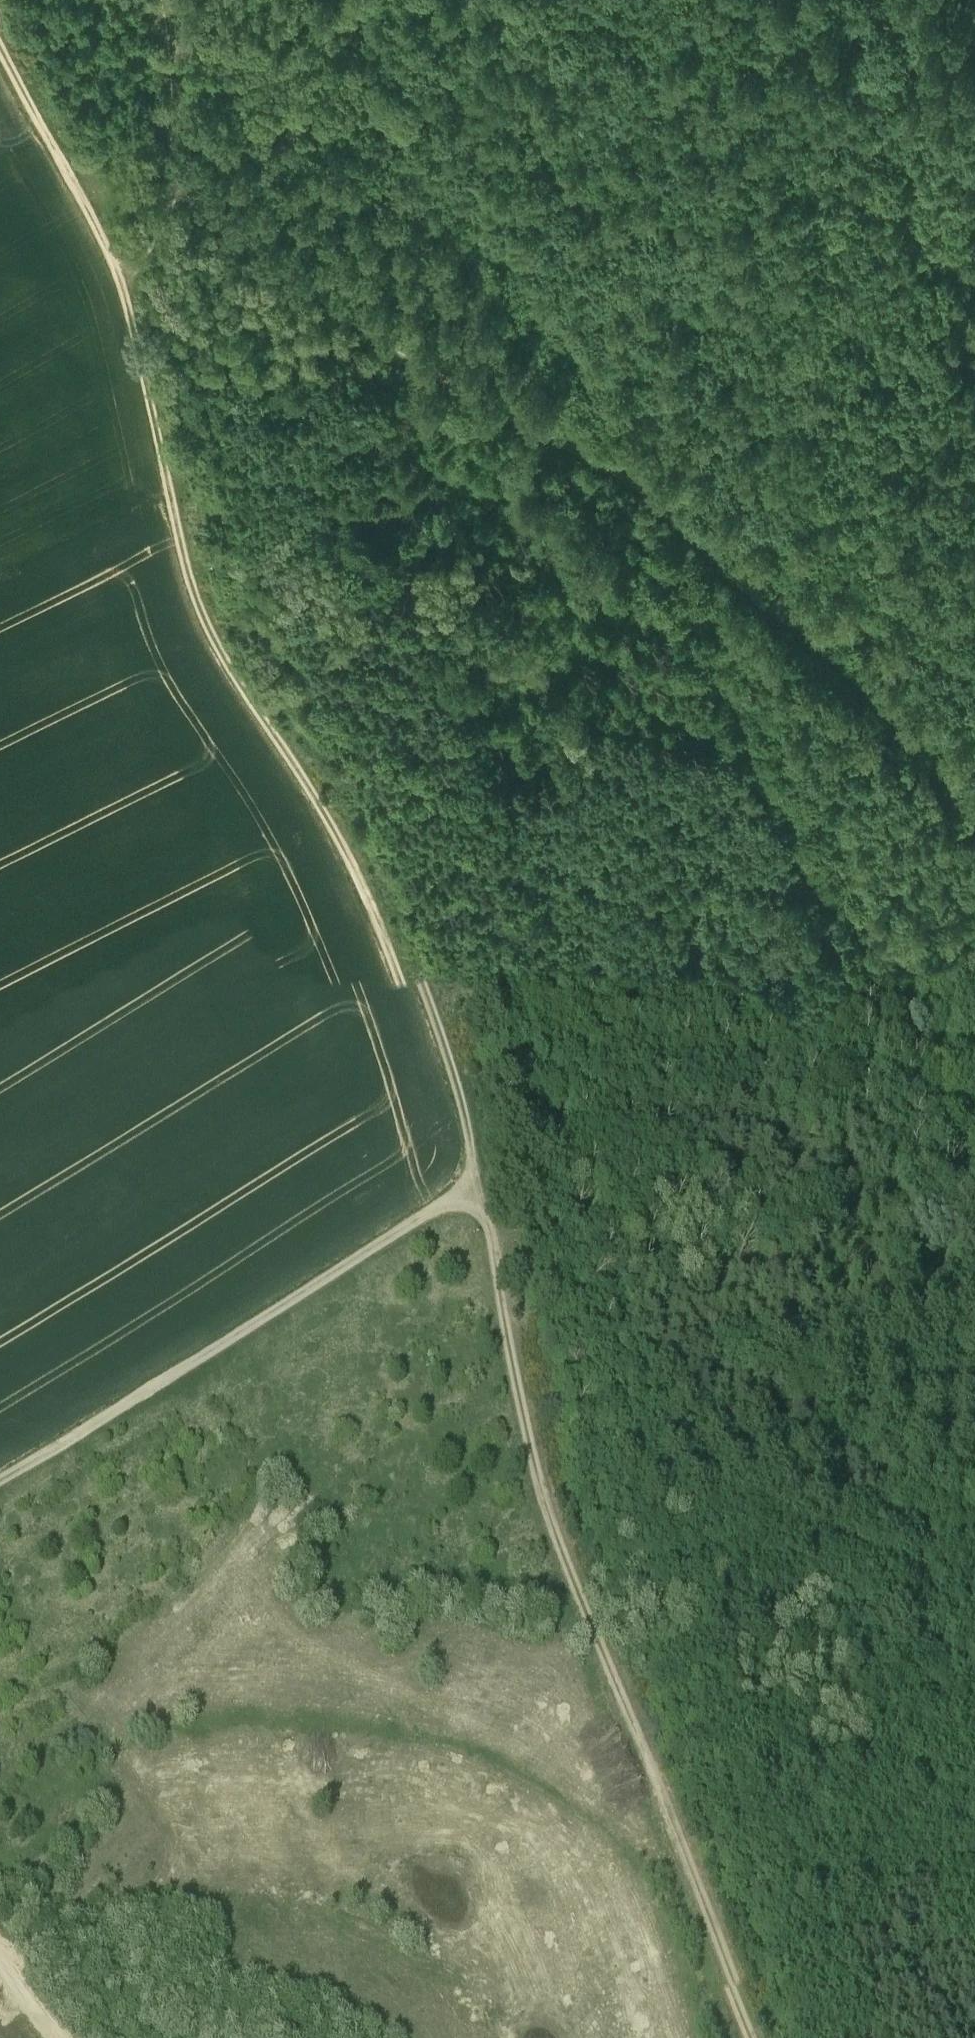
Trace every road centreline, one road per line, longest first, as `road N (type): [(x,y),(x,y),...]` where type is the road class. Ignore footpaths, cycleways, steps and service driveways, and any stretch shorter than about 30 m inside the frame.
road 1 (track): [(0,1480),(473,1214),(396,954),(342,826),(190,559),(136,303)]
road 2 (track): [(164,150),(394,321),(615,446),(880,691),(974,792)]
road 3 (track): [(473,1214),(555,1559),(745,2037)]
road 4 (track): [(0,20),(121,245)]

